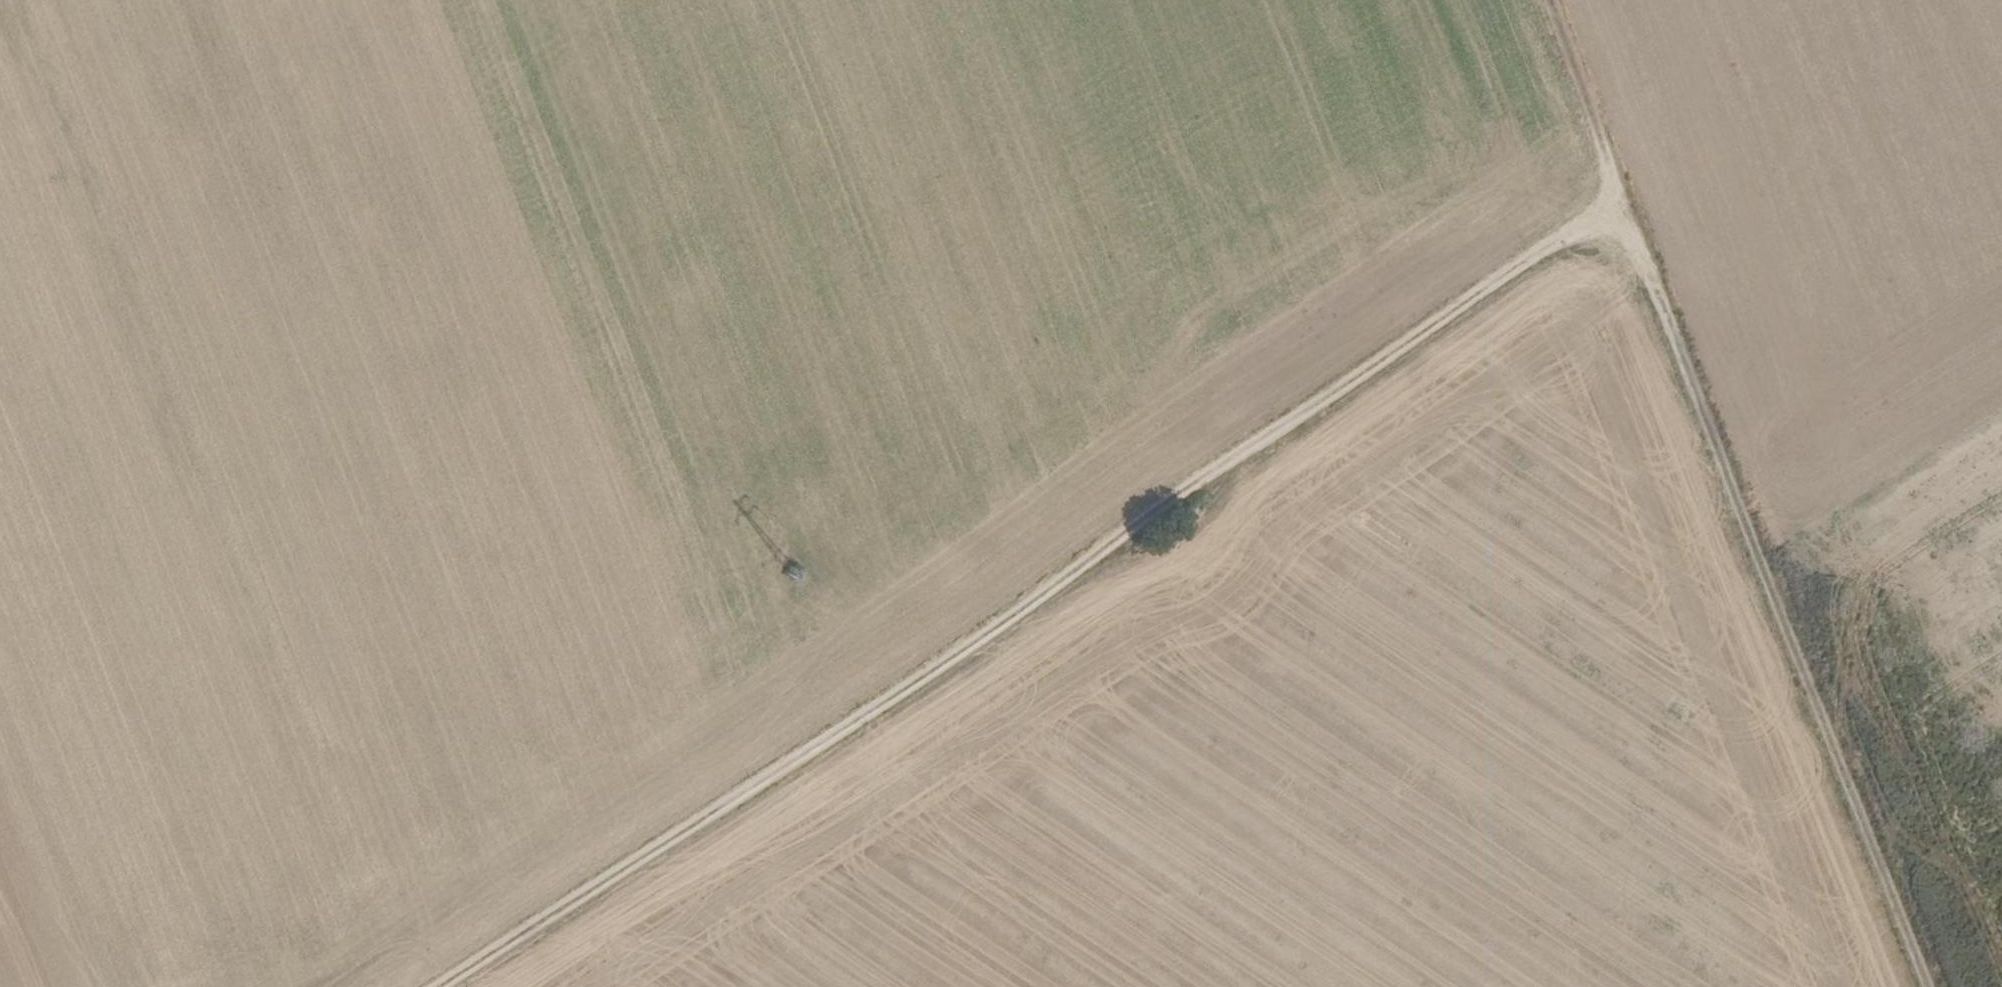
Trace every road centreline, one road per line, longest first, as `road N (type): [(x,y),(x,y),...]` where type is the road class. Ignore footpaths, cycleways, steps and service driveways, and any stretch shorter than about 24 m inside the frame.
road 1 (track): [(452,986),(856,727),(1622,204),(1927,986)]
road 2 (track): [(1549,0),(1622,204)]

